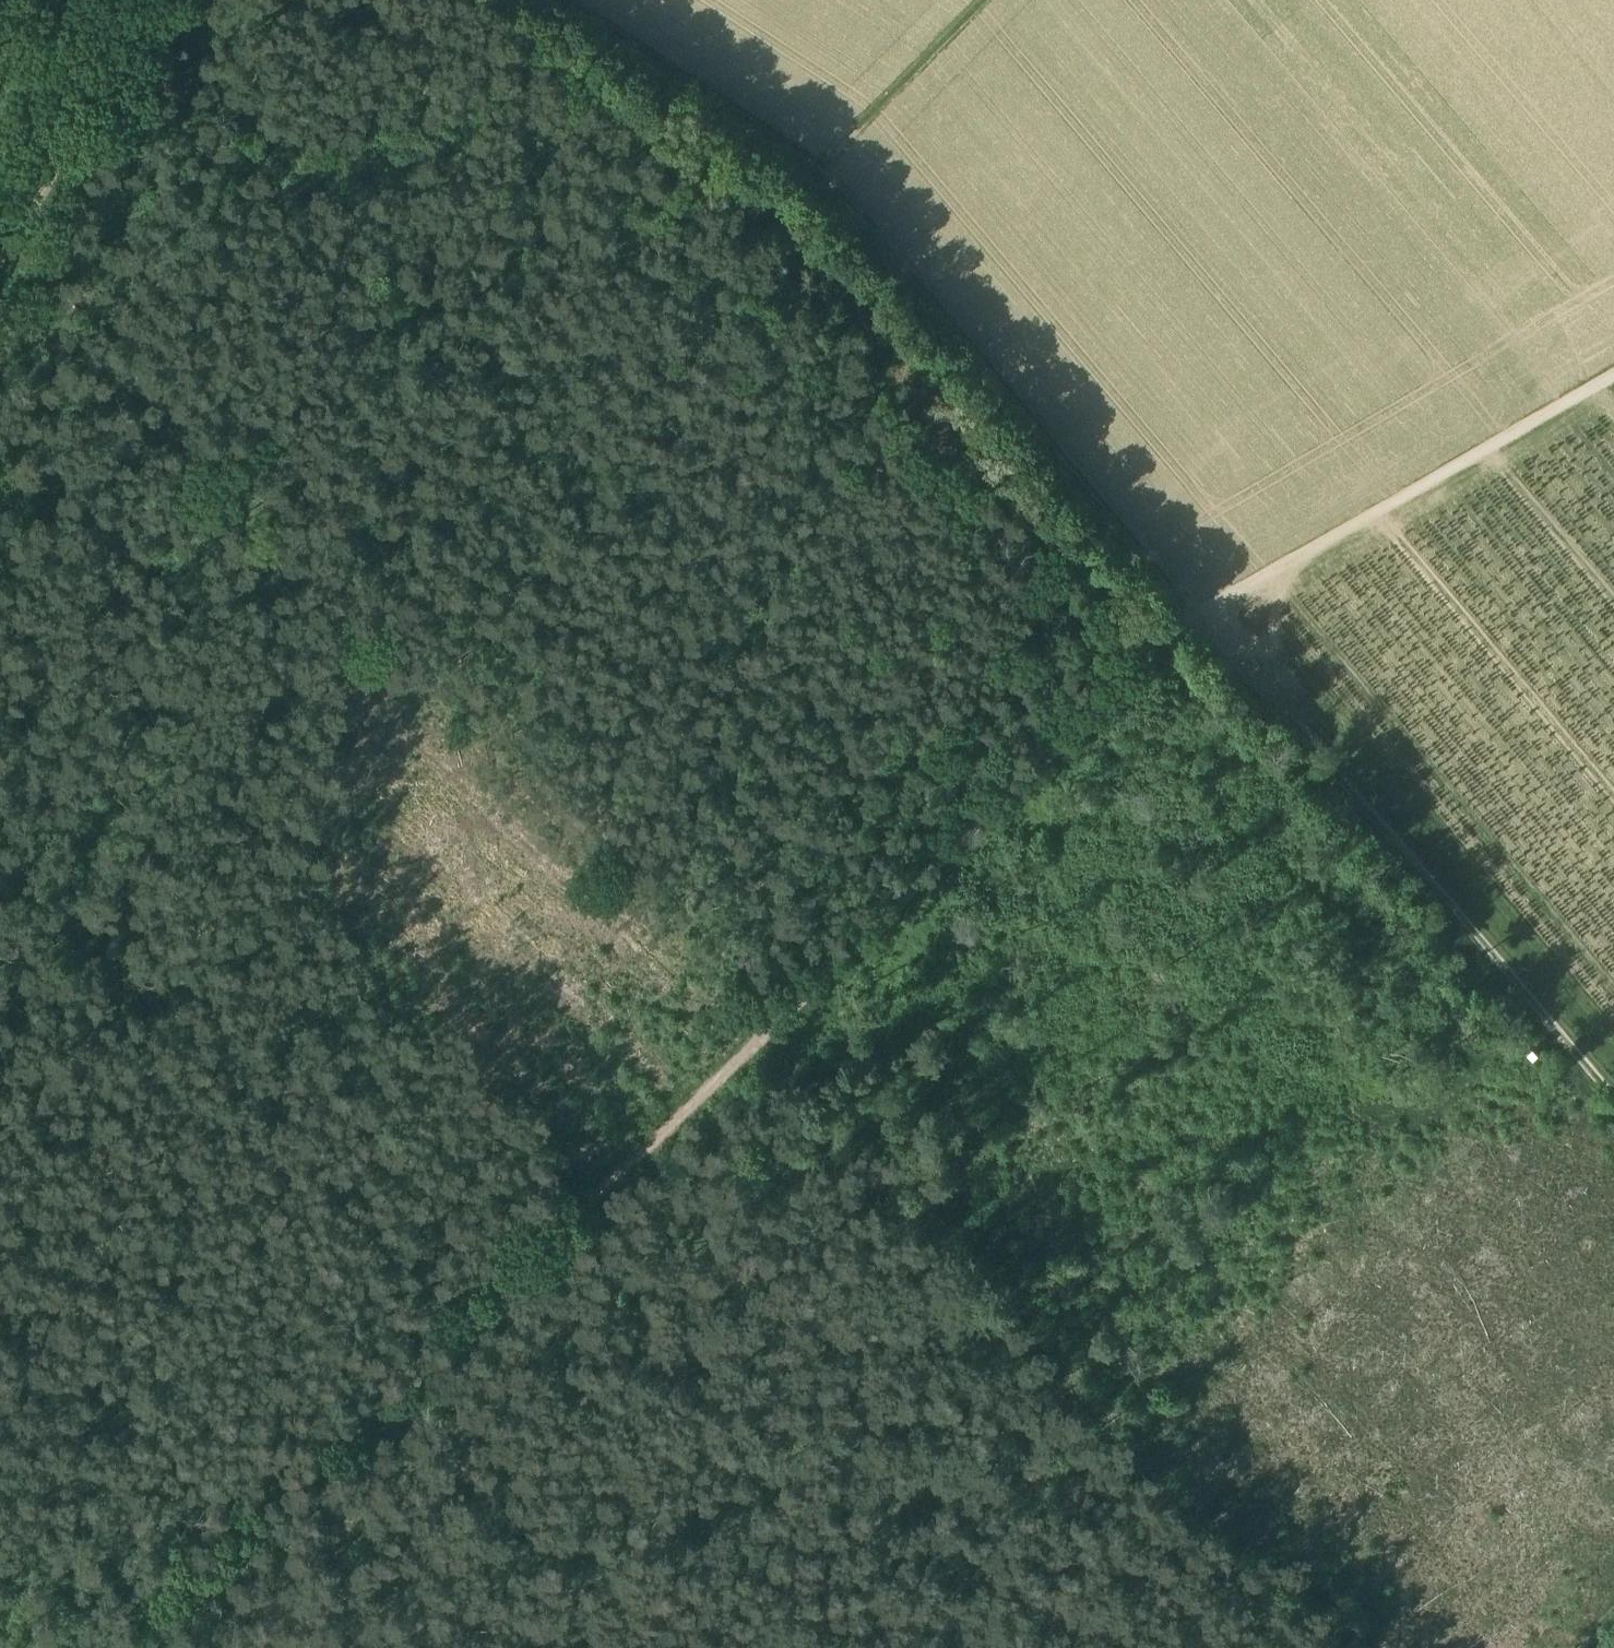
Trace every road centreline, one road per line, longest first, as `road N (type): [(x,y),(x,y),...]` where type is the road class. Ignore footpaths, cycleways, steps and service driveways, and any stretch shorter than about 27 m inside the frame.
road 1 (track): [(1613,373),(1188,616),(139,1647)]
road 2 (track): [(809,176),(1613,1116)]
road 3 (track): [(544,0),(809,176)]
road 4 (track): [(0,245),(120,51),(136,0)]
road 5 (track): [(986,0),(809,176)]

